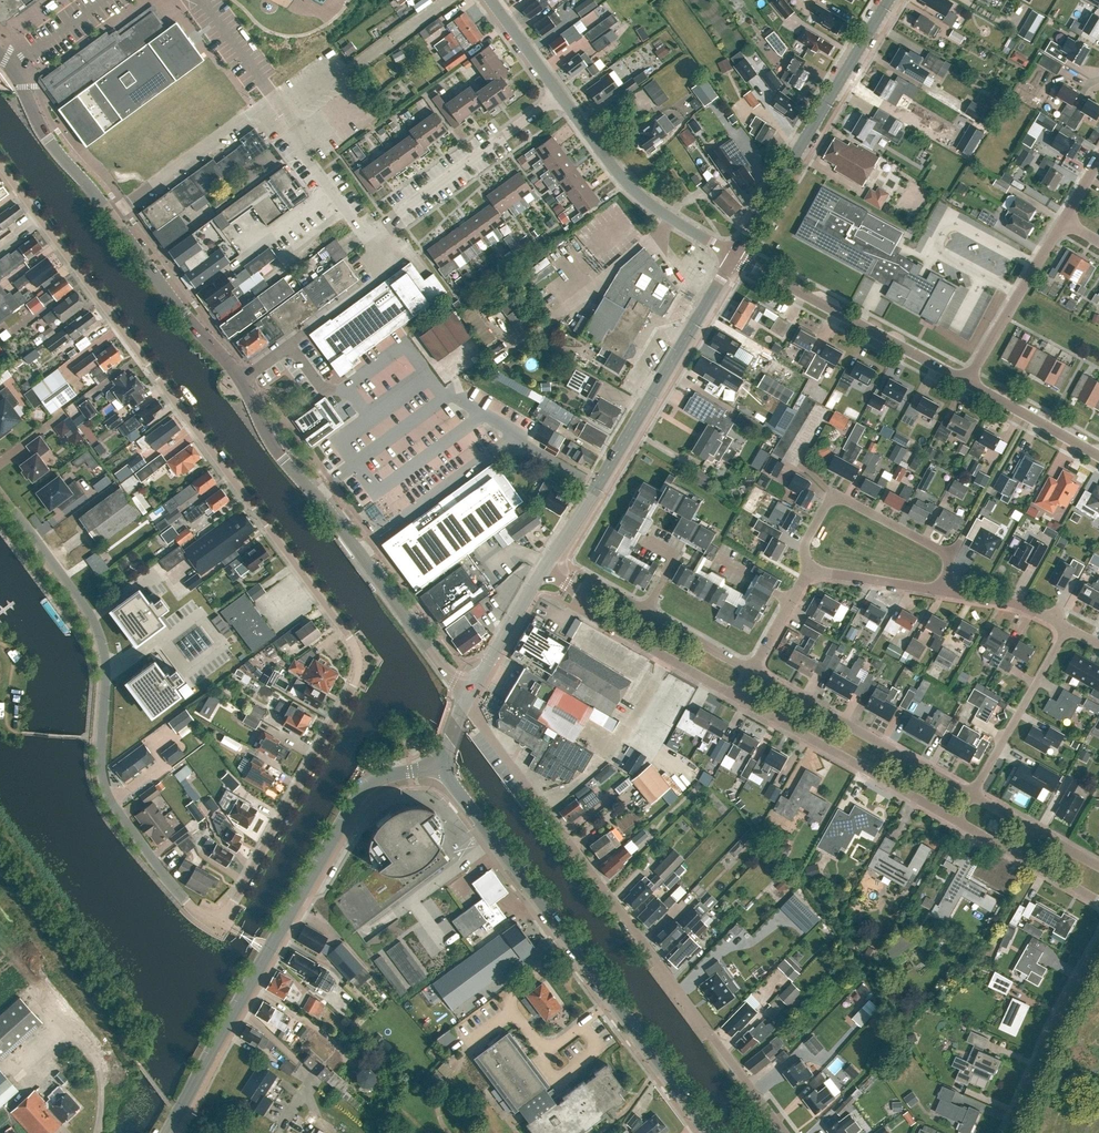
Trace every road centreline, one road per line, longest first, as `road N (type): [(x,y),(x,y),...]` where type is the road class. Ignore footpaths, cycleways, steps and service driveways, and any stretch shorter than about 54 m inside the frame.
road 1 (residential): [(222,921),(354,681),(357,650),(22,192)]
road 2 (unclassified): [(468,699),(788,1132)]
road 3 (residential): [(222,921),(186,902),(110,799),(101,768),(107,681),(97,626),(0,491)]
road 4 (secondary): [(468,699),(285,462),(242,379)]
road 5 (secondary): [(736,255),(889,0)]
road 6 (secondary): [(615,1001),(445,766)]
road 7 (tertiary): [(269,949),(357,795),(391,775),(445,766)]
road 8 (secondary): [(596,486),(736,255)]
road 9 (unclassified): [(969,378),(736,255)]
road 10 (residential): [(735,695),(958,820)]
road 11 (residential): [(972,795),(750,670)]
road 12 (residential): [(811,574),(808,535),(830,500),(840,497),(939,552),(949,591)]
road 13 (residential): [(736,255),(637,188),(560,93)]
road 14 (residential): [(366,237),(560,93)]
road 15 (residential): [(242,379),(388,268),(366,237)]
road 16 (unclassified): [(1007,1132),(1098,942)]
road 17 (secondary): [(242,379),(111,215)]
road 18 (tertiary): [(167,1132),(269,949)]
road 19 (residential): [(111,215),(251,111),(279,115)]
road 20 (residential): [(574,589),(582,612),(735,695)]
road 21 (residential): [(972,795),(1070,625)]
road 22 (residential): [(969,378),(1061,221)]
road 23 (residential): [(596,486),(447,395)]
road 24 (secondary): [(111,215),(54,147),(14,72)]
road 25 (secondary): [(713,1132),(615,1001)]
road 26 (residential): [(958,820),(1098,897)]
road 27 (unclassified): [(1098,455),(969,378)]
road 28 (unclassified): [(279,115),(366,237)]
road 29 (secondary): [(468,699),(542,572)]
road 30 (residential): [(1098,868),(972,795)]
road 31 (residential): [(949,591),(811,574)]
road 32 (unclassified): [(203,0),(279,115)]
road 33 (residential): [(279,115),(391,39)]
road 34 (residential): [(1070,625),(1029,607),(949,591)]
road 35 (residential): [(750,670),(648,608)]

